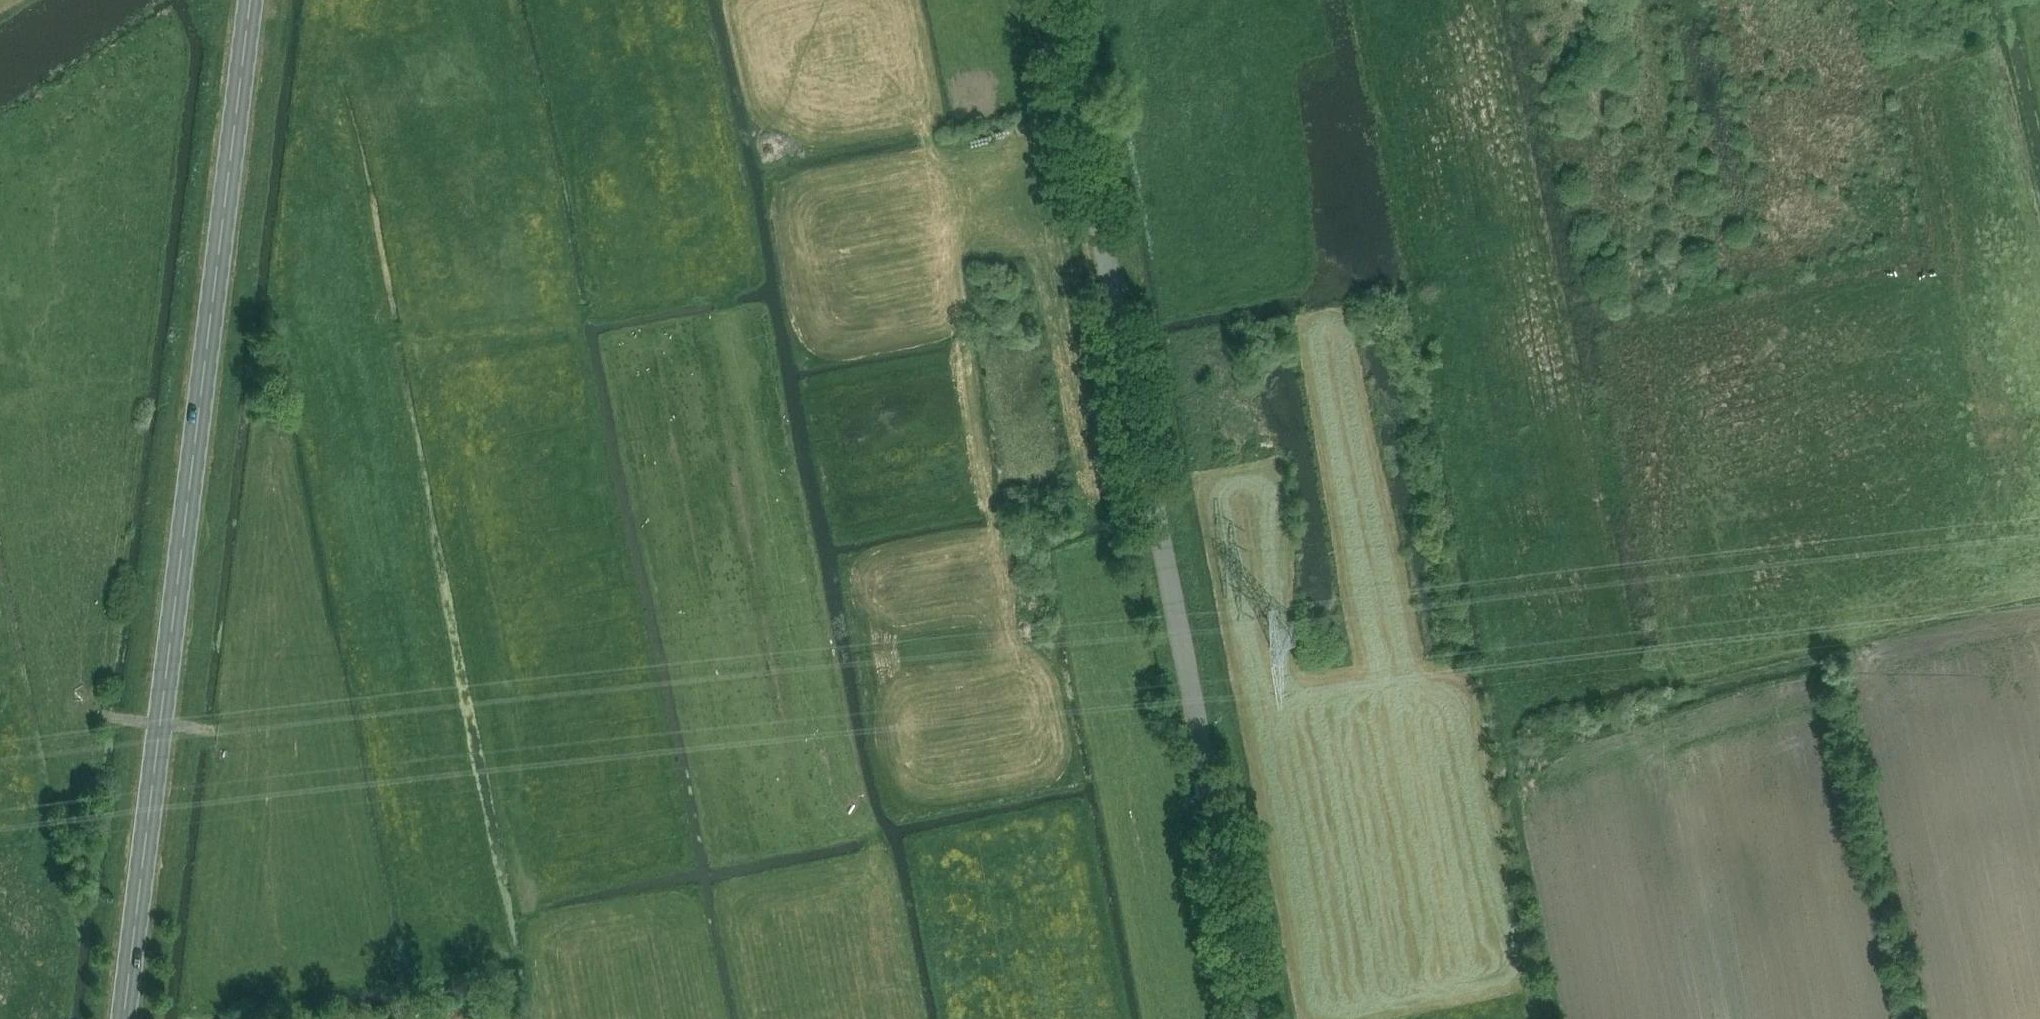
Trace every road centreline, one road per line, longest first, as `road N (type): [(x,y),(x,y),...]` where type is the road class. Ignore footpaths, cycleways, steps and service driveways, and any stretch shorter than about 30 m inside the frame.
road 1 (unclassified): [(1254,1018),(1054,0)]
road 2 (primary): [(119,1018),(250,0)]

